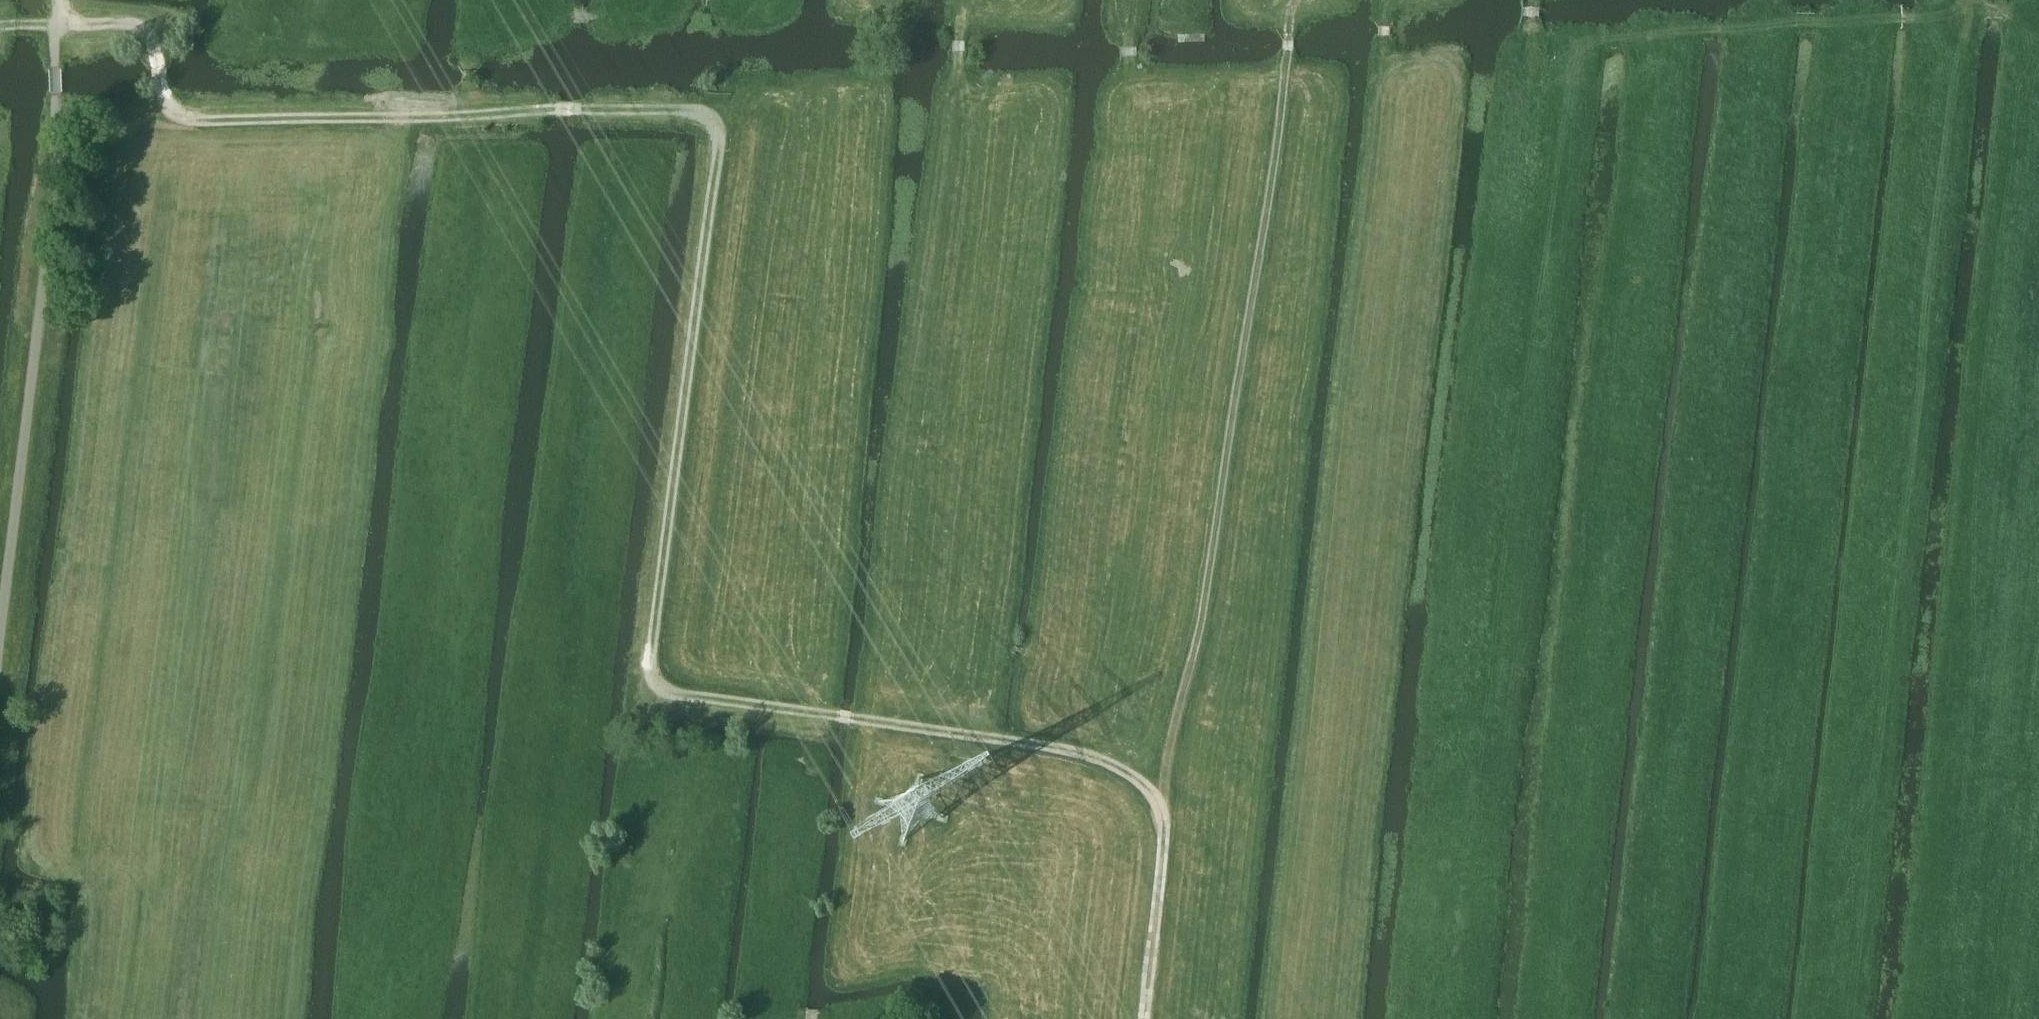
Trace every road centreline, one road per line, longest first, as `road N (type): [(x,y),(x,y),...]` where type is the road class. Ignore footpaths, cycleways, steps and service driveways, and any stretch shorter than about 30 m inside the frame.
road 1 (track): [(1160,797),(1134,769),(1082,741),(672,692),(653,687),(639,670),(660,503),(721,173),(724,131),(692,105),(597,101),(181,120),(155,50),(132,25),(0,26)]
road 2 (track): [(1160,797),(1185,697),(1295,0)]
road 3 (track): [(1138,1018),(1160,797)]

